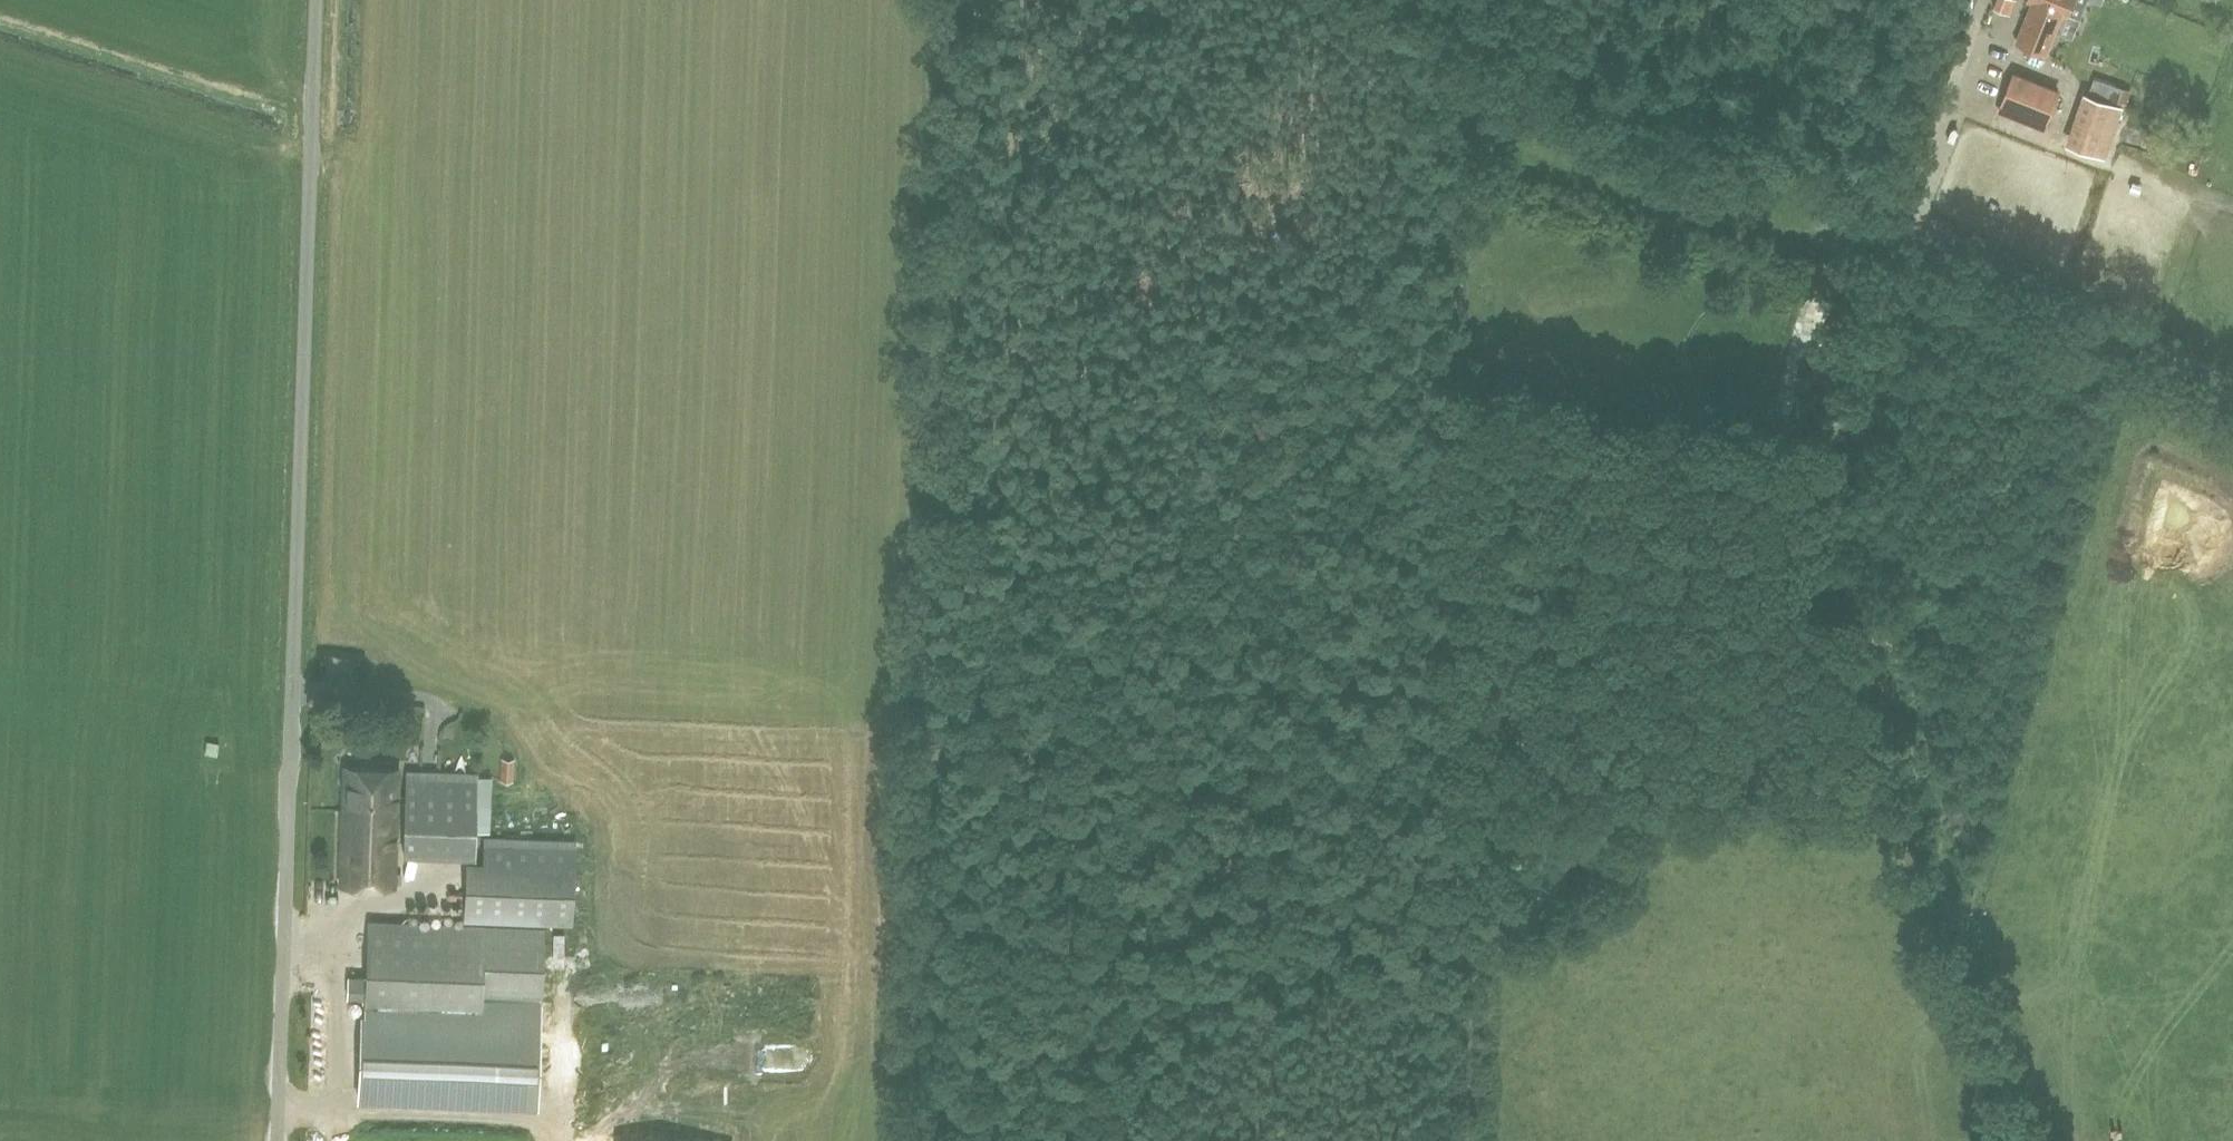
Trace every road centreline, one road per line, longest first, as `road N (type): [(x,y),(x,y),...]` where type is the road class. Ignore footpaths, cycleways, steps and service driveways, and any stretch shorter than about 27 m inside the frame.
road 1 (unclassified): [(278,1140),(316,0)]
road 2 (track): [(1438,0),(1435,1140)]
road 3 (unclassified): [(2232,389),(1448,0)]

